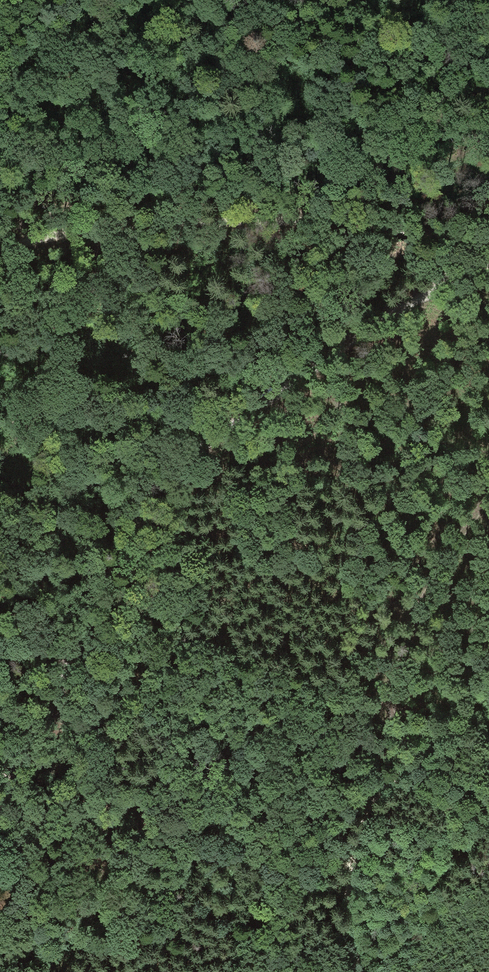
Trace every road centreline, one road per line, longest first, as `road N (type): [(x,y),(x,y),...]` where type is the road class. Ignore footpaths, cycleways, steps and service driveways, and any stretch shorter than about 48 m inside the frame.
road 1 (track): [(0,769),(8,794),(88,614),(152,498),(217,429),(418,301),(408,231)]
road 2 (track): [(488,237),(195,218),(102,225),(0,250)]
road 3 (track): [(488,709),(410,760),(361,822),(347,890),(355,971)]
road 4 (track): [(356,968),(391,948),(488,820)]

